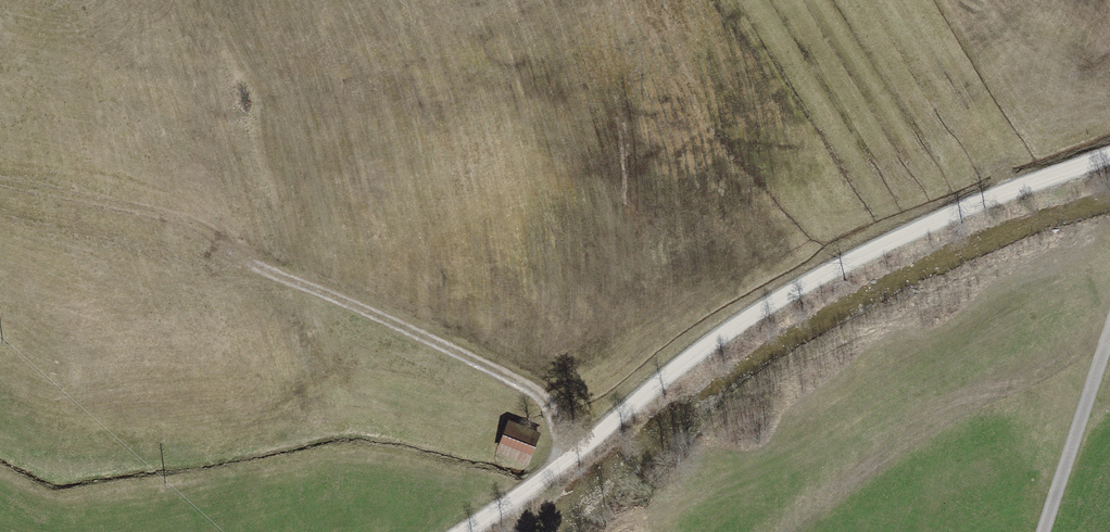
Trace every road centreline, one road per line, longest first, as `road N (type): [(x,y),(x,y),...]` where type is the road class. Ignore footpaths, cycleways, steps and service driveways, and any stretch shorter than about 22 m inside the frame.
road 1 (track): [(1109,154),(959,205),(748,314),(445,531)]
road 2 (track): [(560,449),(550,402),(481,360),(243,262)]
road 3 (track): [(1045,531),(1109,338)]

